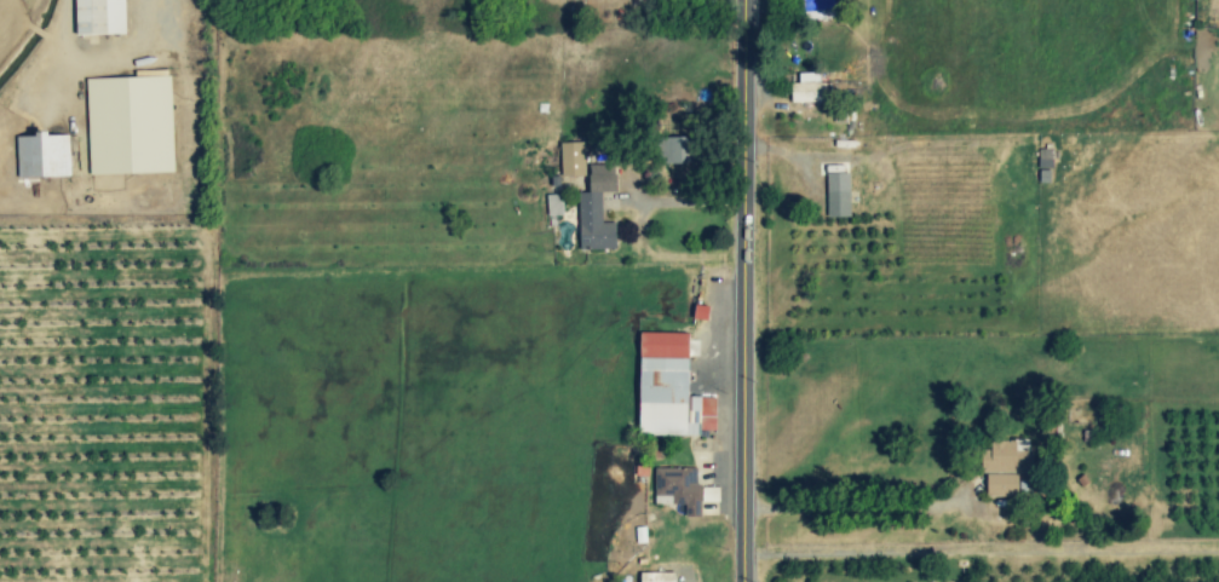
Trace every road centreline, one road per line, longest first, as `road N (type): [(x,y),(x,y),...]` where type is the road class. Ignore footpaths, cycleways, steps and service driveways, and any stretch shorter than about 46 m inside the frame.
road 1 (residential): [(751,581),(751,0)]

